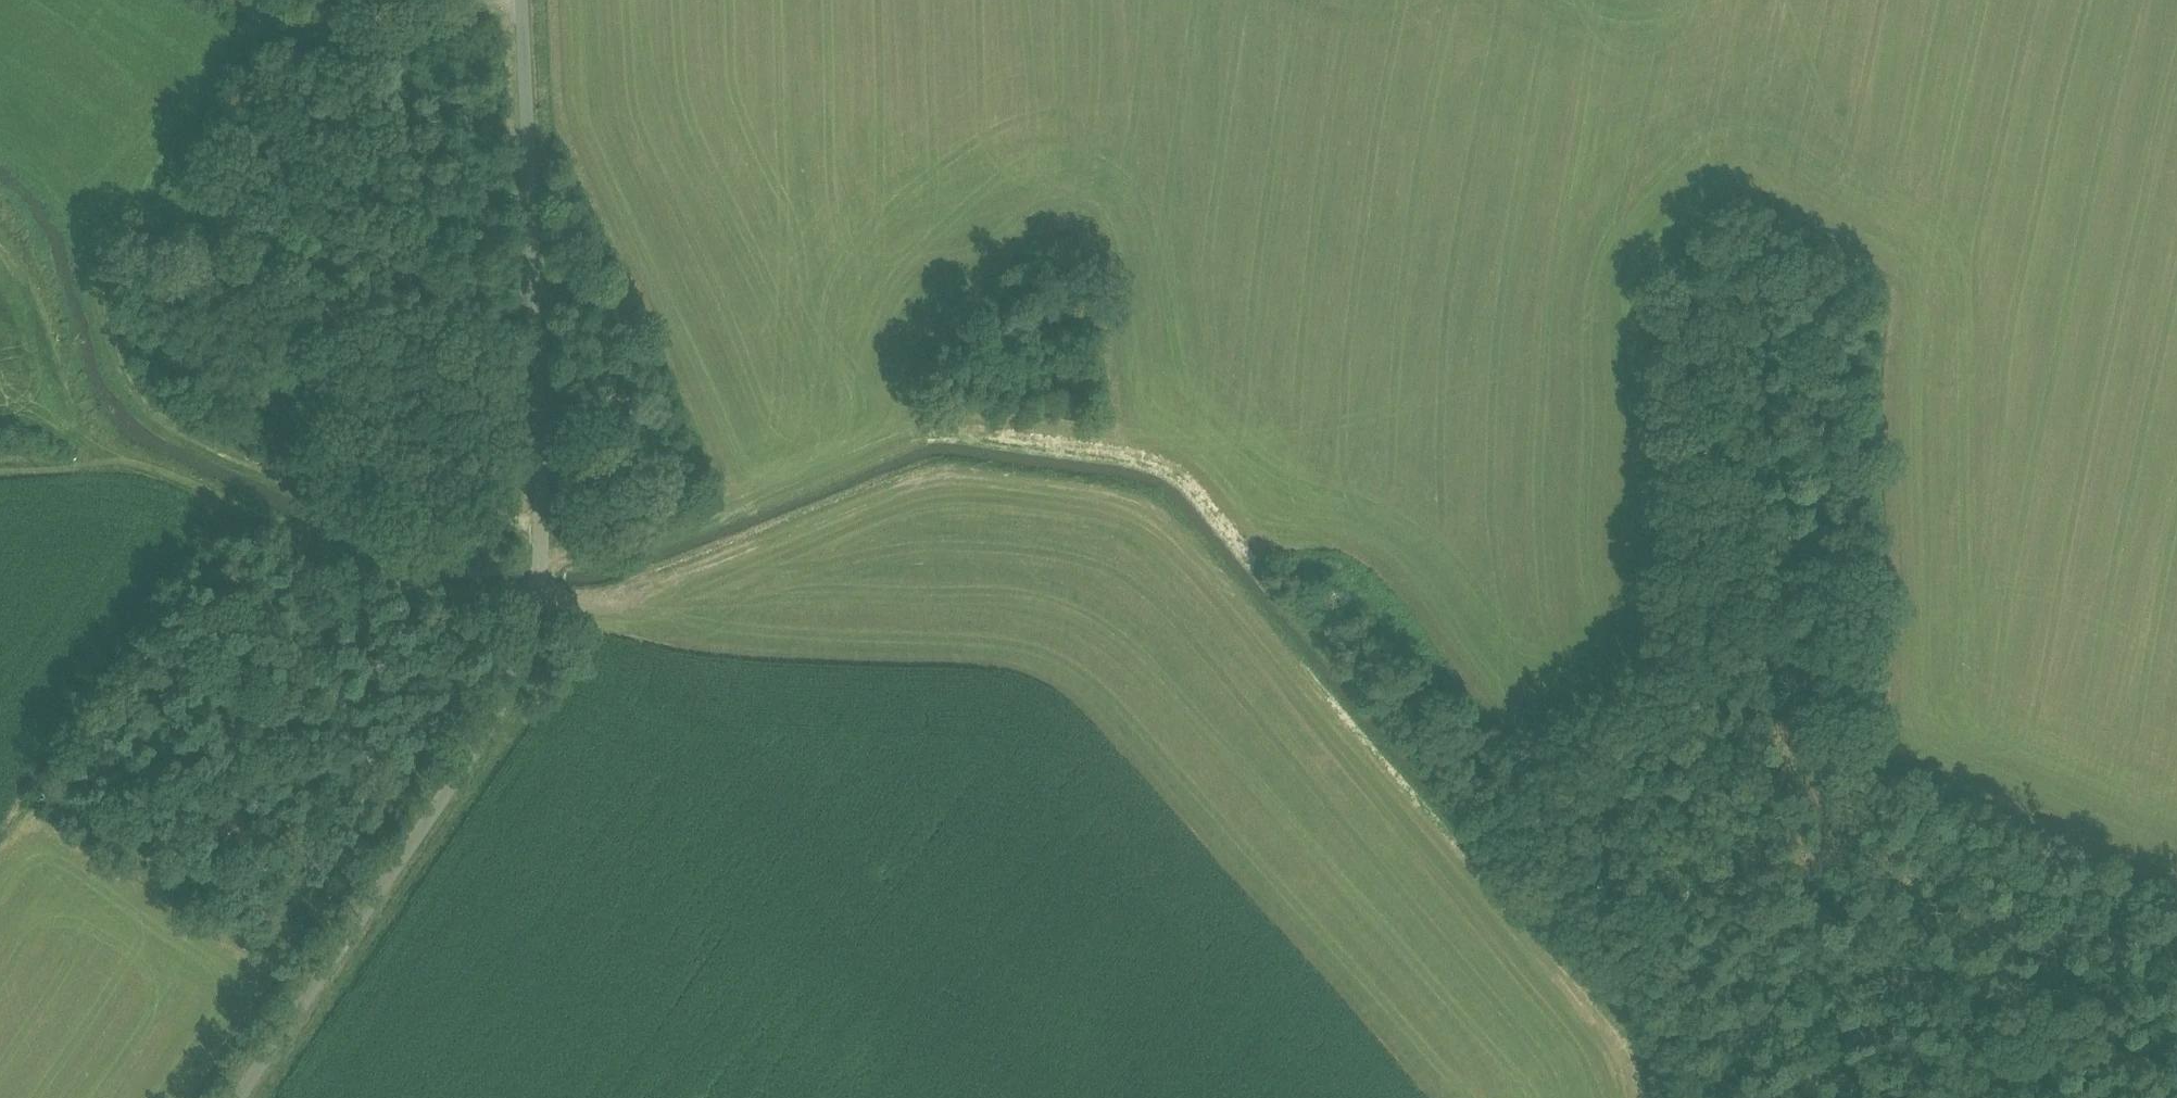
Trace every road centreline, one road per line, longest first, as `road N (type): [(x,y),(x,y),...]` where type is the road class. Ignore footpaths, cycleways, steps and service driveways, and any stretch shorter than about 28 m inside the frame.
road 1 (unclassified): [(239,1097),(479,746),(525,639),(543,523),(523,0)]

